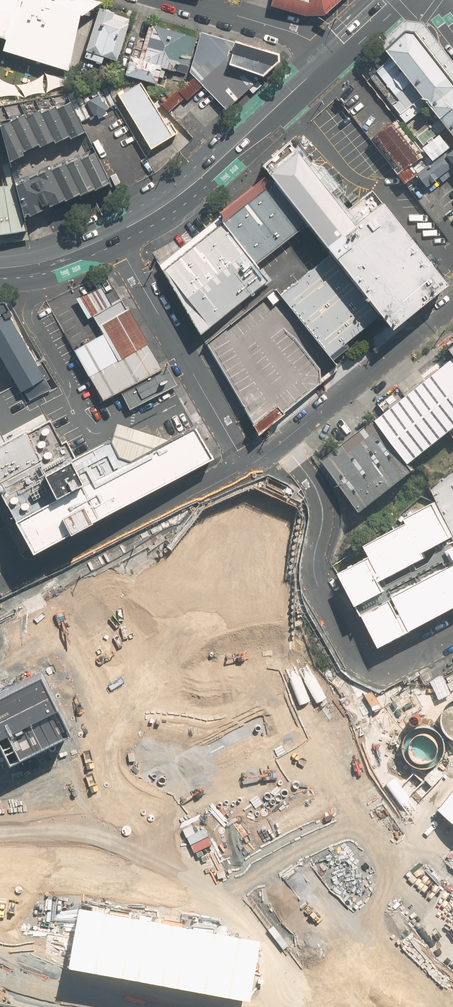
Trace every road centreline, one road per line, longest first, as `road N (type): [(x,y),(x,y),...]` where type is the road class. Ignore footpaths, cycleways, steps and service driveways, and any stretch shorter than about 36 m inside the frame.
road 1 (residential): [(452,628),(385,663),(366,660),(247,465)]
road 2 (secondary): [(335,52),(198,179),(112,234)]
road 3 (residential): [(247,465),(112,234)]
road 4 (residential): [(452,305),(247,465)]
road 5 (residential): [(22,579),(247,465)]
road 6 (unclassified): [(115,767),(22,579)]
road 7 (residential): [(335,52),(187,0)]
road 8 (unclassified): [(115,767),(98,802),(0,854)]

